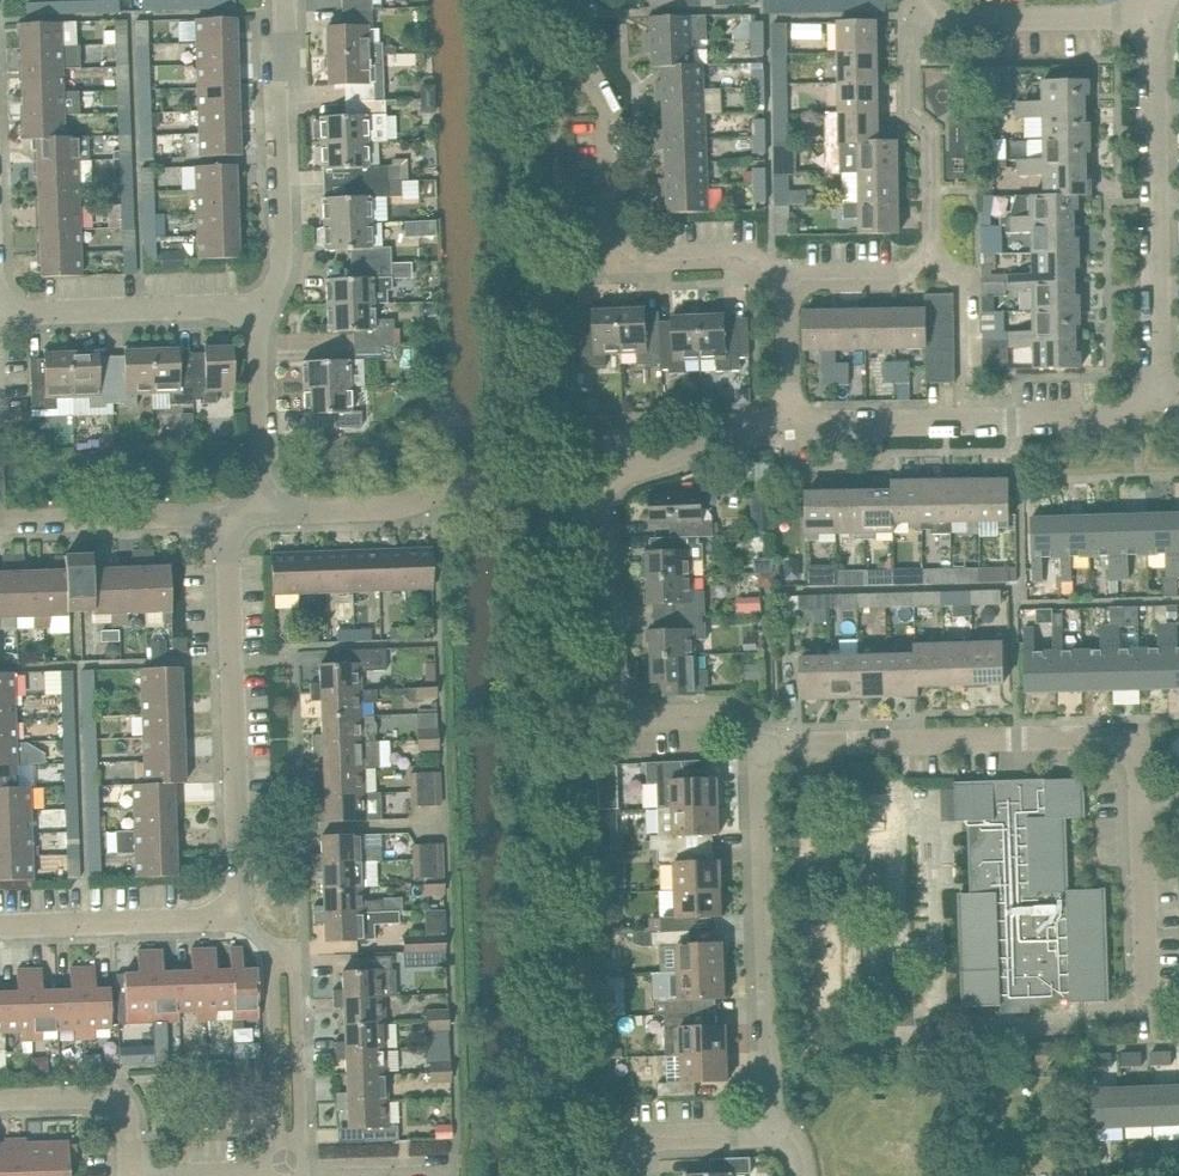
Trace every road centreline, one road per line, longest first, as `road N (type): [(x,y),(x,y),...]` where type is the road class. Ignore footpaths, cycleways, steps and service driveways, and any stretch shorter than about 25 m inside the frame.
road 1 (residential): [(1178,1028),(1149,1010),(1141,773),(1131,750),(1095,736),(760,745)]
road 2 (residential): [(581,0),(583,60),(611,113),(615,246),(635,260),(738,256),(787,280)]
road 3 (residential): [(229,909),(239,883),(226,514)]
road 4 (residential): [(770,1134),(760,745)]
road 5 (residential): [(760,745),(715,713),(643,717),(614,707),(599,481)]
road 6 (residential): [(789,424),(1093,420),(1127,411),(1158,387)]
road 7 (residential): [(1158,387),(1152,16)]
road 8 (residential): [(261,513),(398,509),(450,487),(599,481)]
road 9 (residential): [(254,316),(283,256),(275,81),(285,0)]
road 10 (residential): [(291,1172),(281,958),(229,909)]
road 11 (residential): [(932,258),(930,133),(910,112),(909,49),(929,15)]
road 12 (residential): [(254,316),(219,306),(5,311)]
road 13 (residential): [(0,927),(204,919),(229,909)]
road 14 (residential): [(0,522),(226,514)]
road 15 (residential): [(929,15),(1152,16)]
road 16 (residential): [(599,481),(758,424),(789,424)]
road 17 (residential): [(261,513),(254,316)]
road 18 (residential): [(0,1100),(107,1099),(129,1134),(130,1175)]
road 19 (residential): [(628,1175),(629,1156),(641,1142),(770,1134)]
road 20 (residential): [(291,1172),(445,1165)]
road 21 (residential): [(787,280),(893,278),(932,258)]
road 22 (residential): [(789,424),(787,280)]
road 23 (residential): [(932,258),(966,279),(969,380)]

